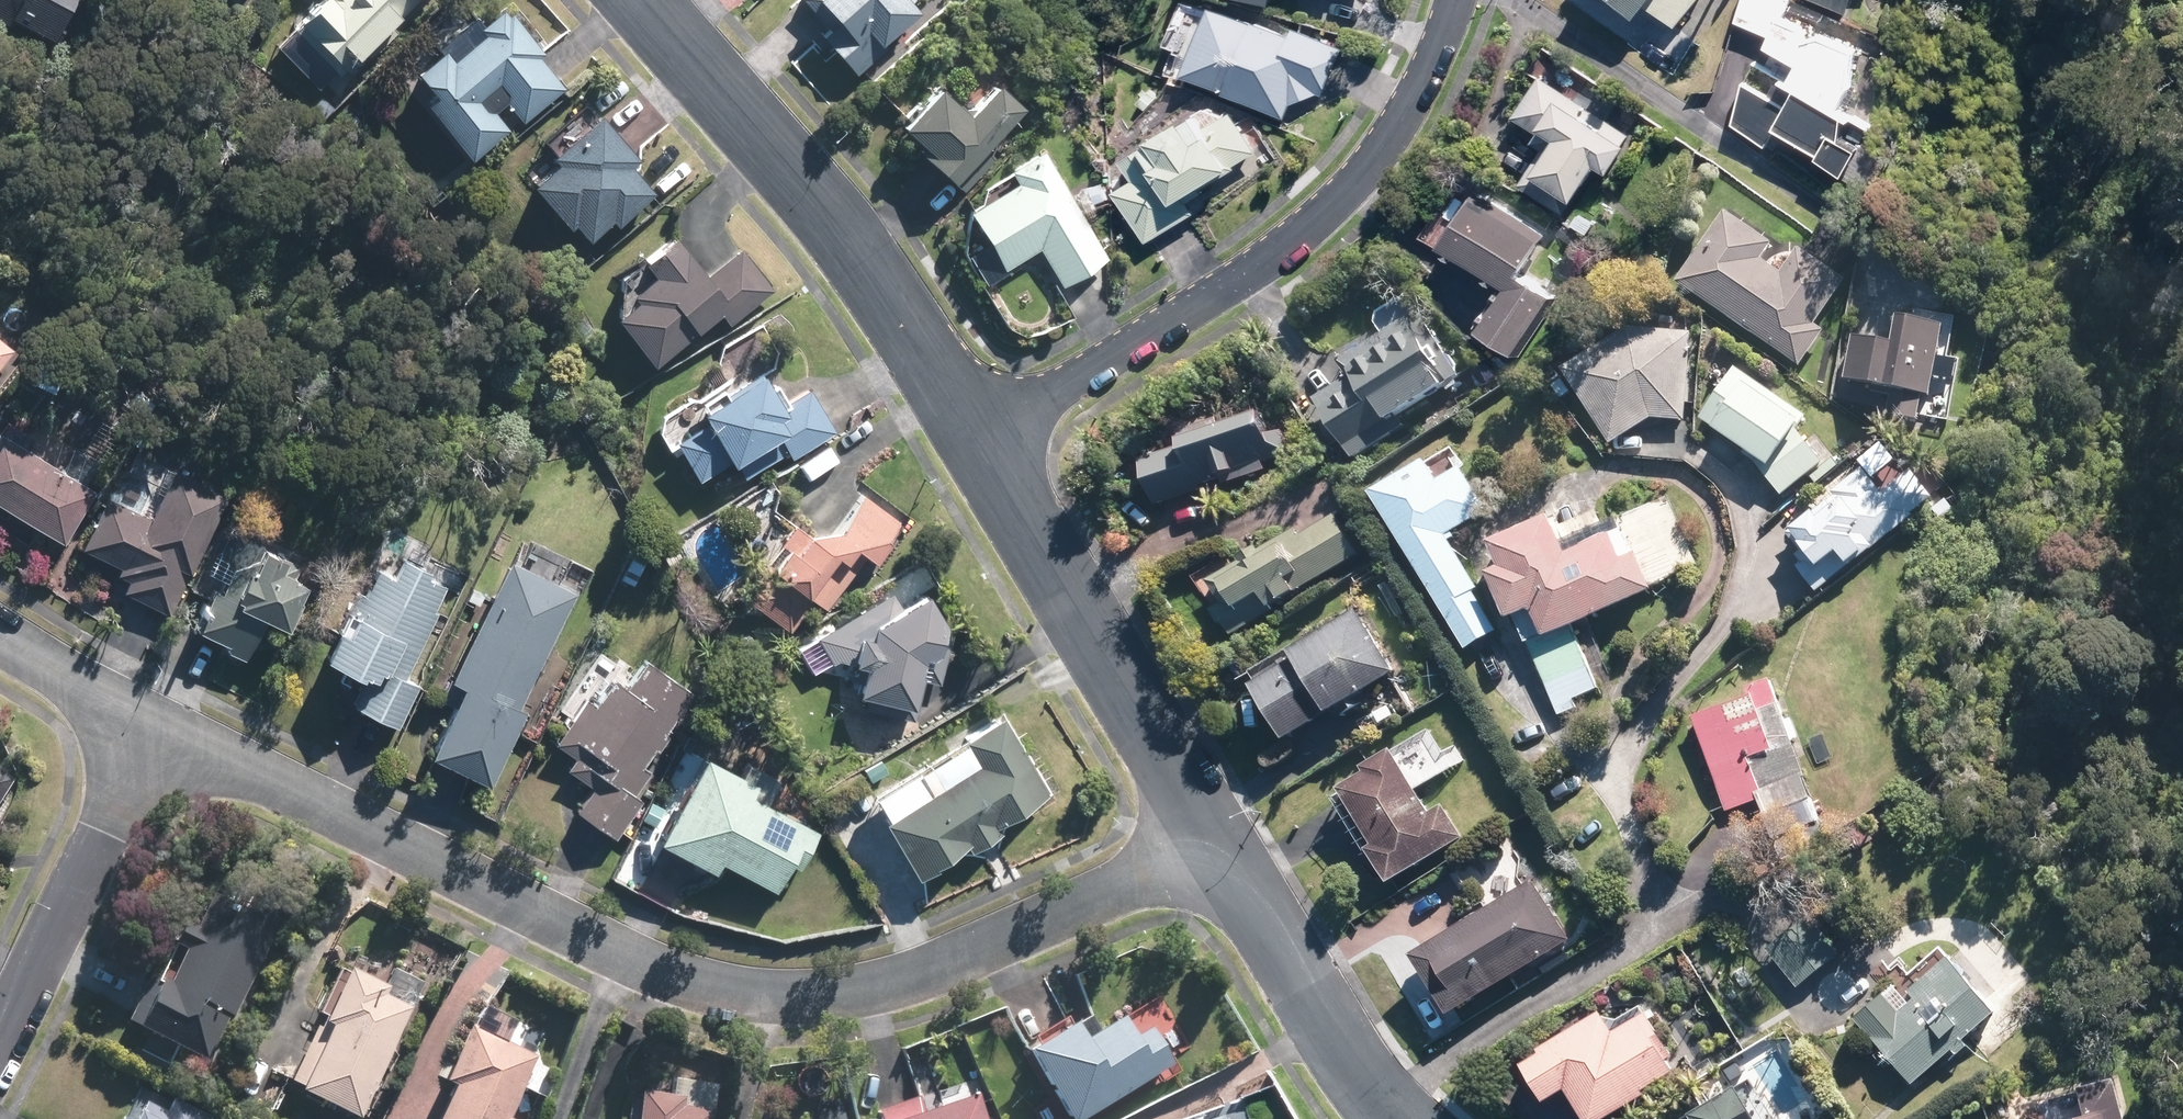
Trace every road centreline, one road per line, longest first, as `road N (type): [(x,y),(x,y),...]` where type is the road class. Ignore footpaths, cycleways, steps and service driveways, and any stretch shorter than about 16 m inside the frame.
road 1 (residential): [(154,727),(626,955),(752,994),(839,994),(884,984),(1221,843)]
road 2 (residential): [(1455,0),(1398,123),(1328,209),(1230,284),(976,436)]
road 3 (residential): [(642,0),(828,215),(976,436)]
road 4 (residential): [(976,436),(1221,843)]
road 5 (residential): [(0,1037),(154,727)]
road 6 (residential): [(1221,843),(1356,1064),(1406,1118)]
road 7 (residential): [(0,637),(154,727)]

